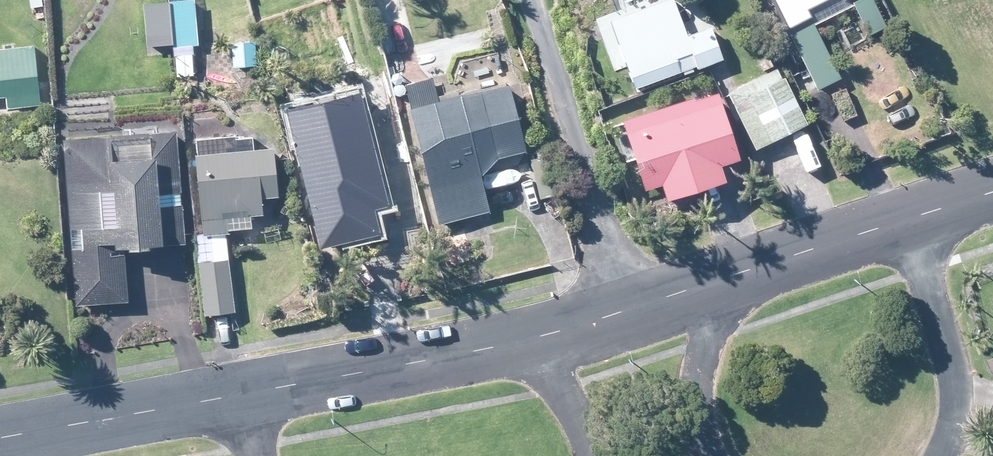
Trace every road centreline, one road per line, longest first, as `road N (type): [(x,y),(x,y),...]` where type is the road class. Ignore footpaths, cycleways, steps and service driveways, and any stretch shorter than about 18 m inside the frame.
road 1 (tertiary): [(529,338),(243,399)]
road 2 (tertiary): [(243,399),(0,443)]
road 3 (residential): [(948,455),(961,422),(962,383),(903,224)]
road 4 (tertiary): [(734,274),(529,338)]
road 5 (residential): [(734,274),(701,354),(694,405),(707,455)]
road 6 (tertiary): [(903,224),(734,274)]
road 7 (residential): [(595,455),(576,399),(529,338)]

